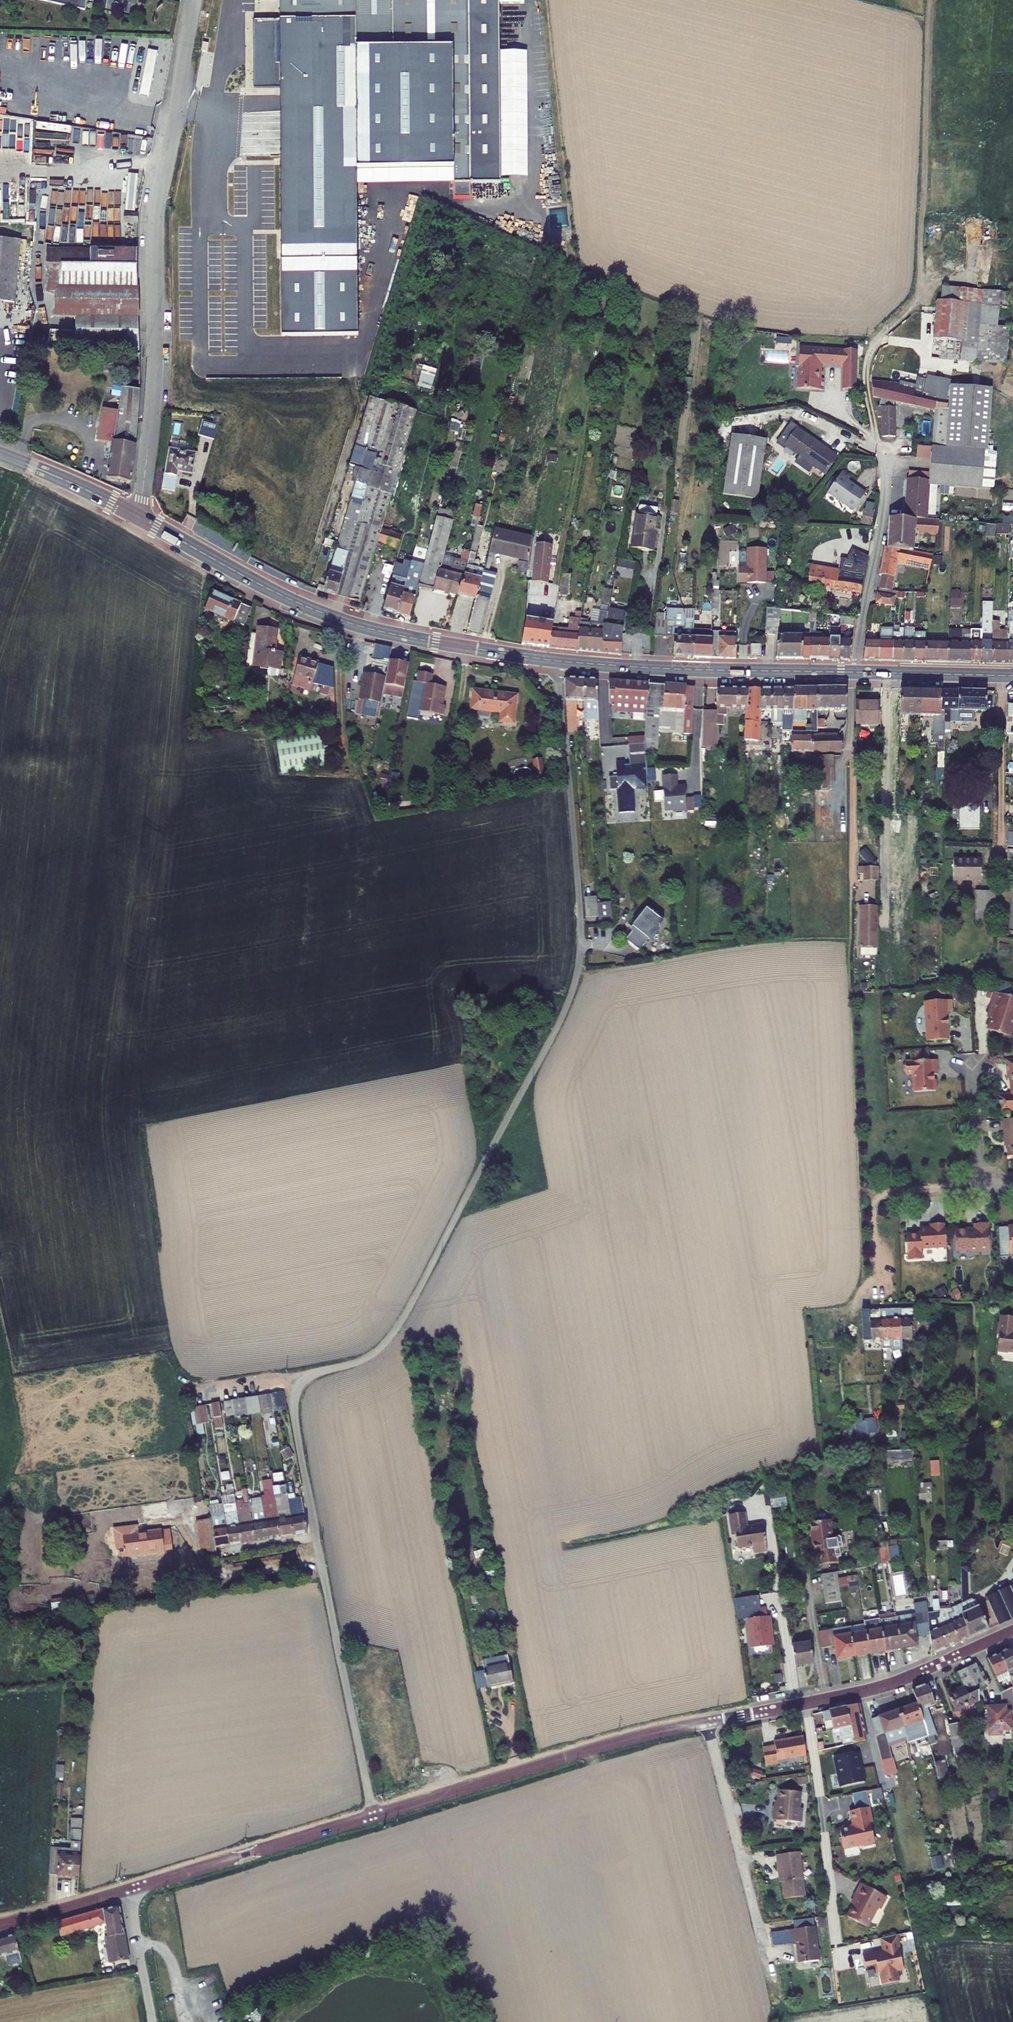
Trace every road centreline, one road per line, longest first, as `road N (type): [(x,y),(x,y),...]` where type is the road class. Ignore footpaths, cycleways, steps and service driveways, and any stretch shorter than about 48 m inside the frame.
road 1 (unclassified): [(558,661),(580,928),(572,992),(395,1332),(371,1356),(308,1377),(295,1394),(374,1816)]
road 2 (unclassified): [(138,516),(155,395),(156,210),(196,0)]
road 3 (secondary): [(138,516),(269,590),(350,623),(558,661)]
road 4 (track): [(868,348),(916,301),(933,0)]
road 5 (tertiary): [(709,1722),(374,1816)]
road 6 (residential): [(853,673),(887,477),(867,394),(868,348)]
road 7 (tertiary): [(1012,1630),(882,1687),(709,1722)]
road 8 (residential): [(709,1722),(778,2011)]
road 9 (secondary): [(558,661),(853,673)]
road 10 (tertiary): [(374,1816),(128,1891)]
road 11 (track): [(852,888),(853,673)]
road 12 (secondary): [(853,673),(1012,676)]
road 13 (secondary): [(0,454),(138,516)]
road 14 (tertiary): [(128,1891),(0,1925)]
road 15 (unclassified): [(128,1891),(152,2021)]

